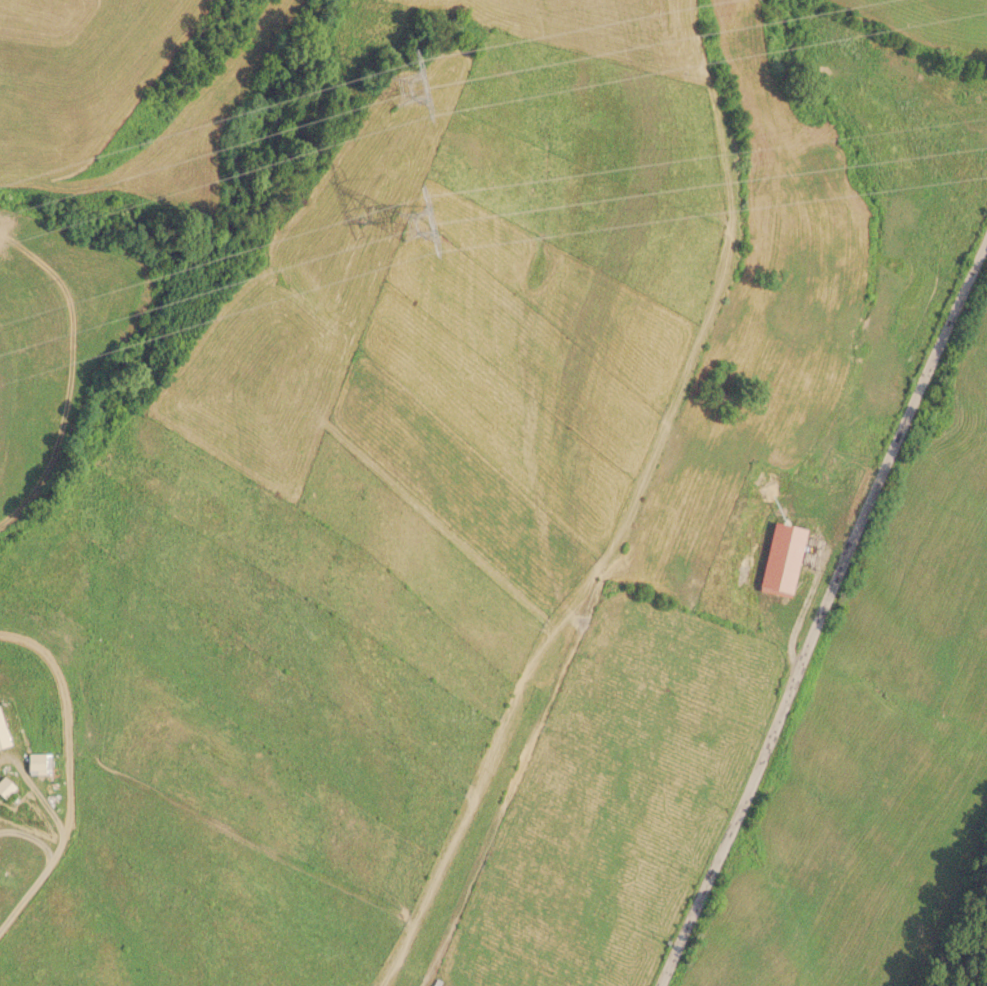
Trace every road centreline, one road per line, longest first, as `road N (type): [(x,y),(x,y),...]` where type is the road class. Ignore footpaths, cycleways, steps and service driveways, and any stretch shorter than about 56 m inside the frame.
road 1 (tertiary): [(653,985),(986,225)]

